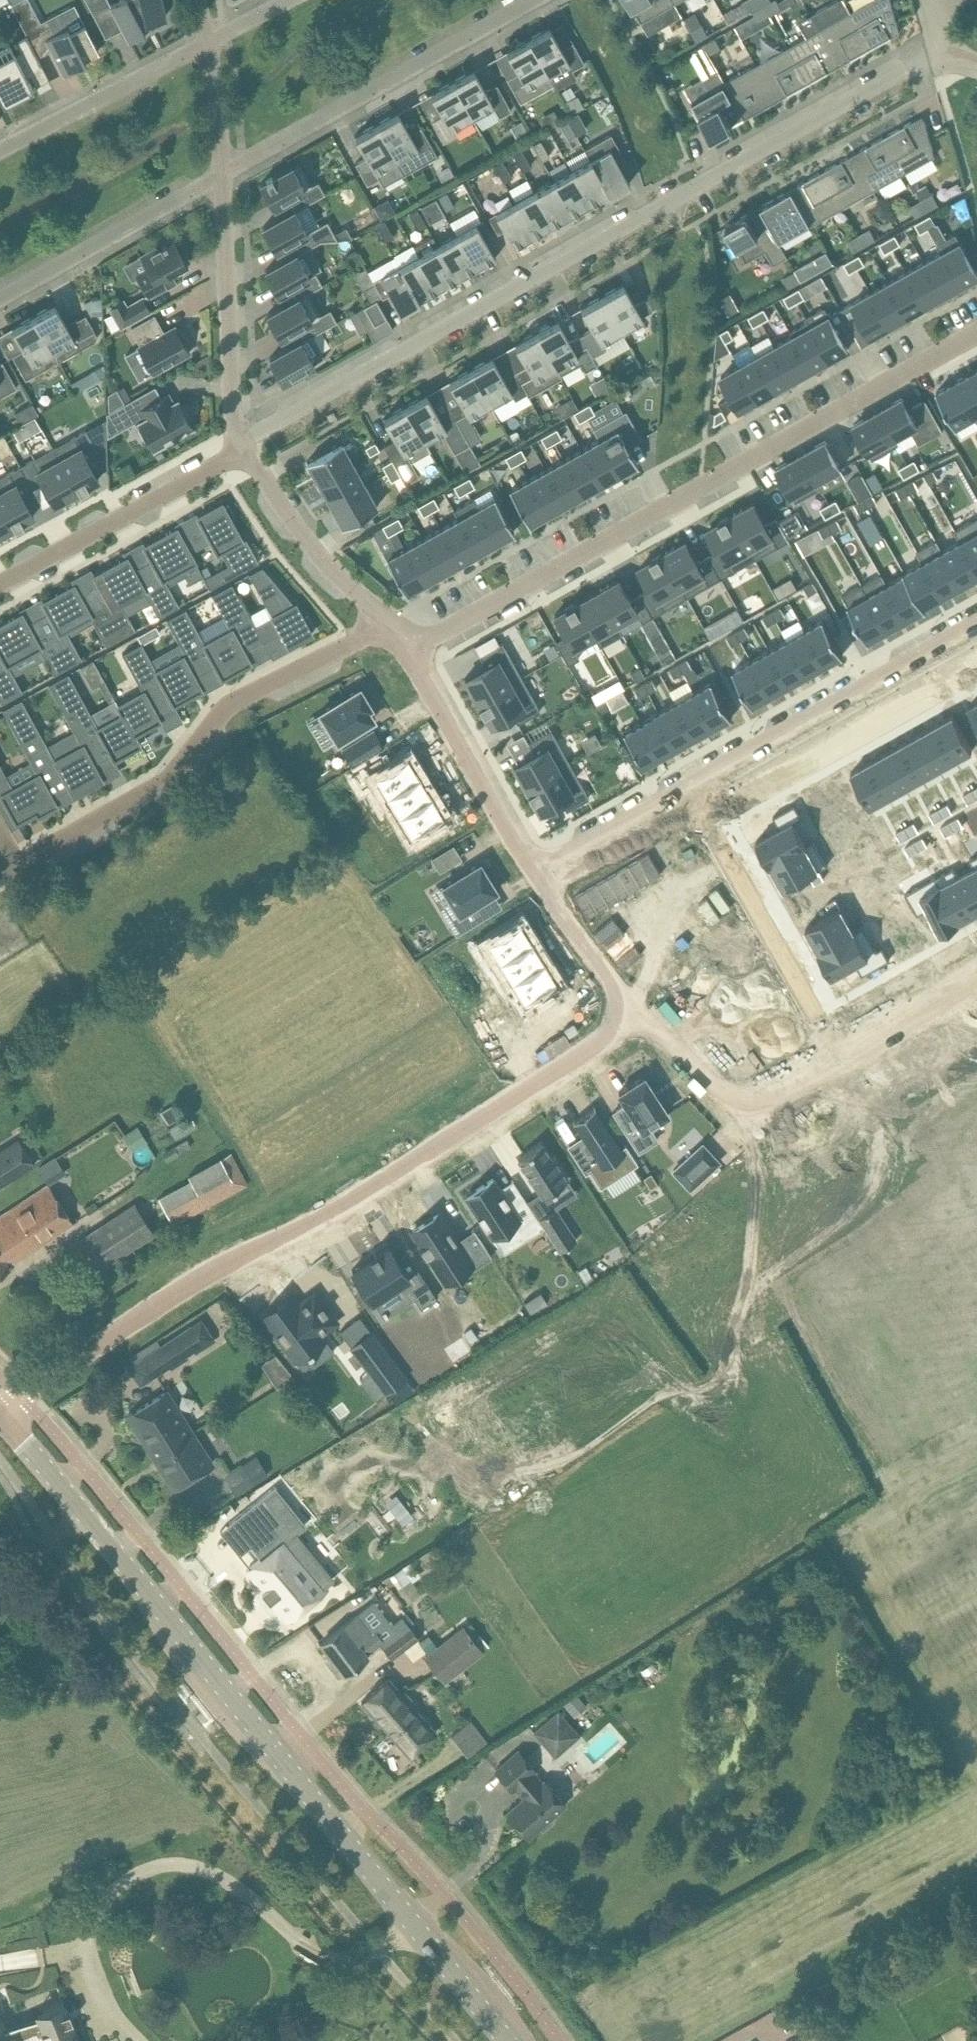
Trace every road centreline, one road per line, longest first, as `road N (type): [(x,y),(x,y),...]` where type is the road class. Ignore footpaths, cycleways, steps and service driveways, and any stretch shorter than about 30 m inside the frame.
road 1 (residential): [(242,443),(942,48)]
road 2 (tertiary): [(509,2040),(84,1512),(0,1421)]
road 3 (residential): [(643,1014),(332,1213),(212,1266),(0,1420)]
road 4 (residential): [(976,334),(426,635)]
road 5 (residential): [(976,622),(533,868)]
road 6 (residential): [(14,868),(172,778),(226,702),(394,622)]
road 7 (residential): [(537,0),(222,175)]
road 8 (residential): [(699,803),(976,653)]
road 9 (residential): [(841,1049),(699,803)]
road 10 (residential): [(242,443),(0,586)]
road 11 (residential): [(728,1115),(927,1309)]
road 12 (residential): [(222,175),(233,403),(242,443)]
road 13 (residential): [(426,635),(421,677),(533,868)]
road 14 (residential): [(0,302),(222,175)]
road 15 (residential): [(242,443),(324,563),(394,622)]
road 16 (residential): [(206,43),(0,148)]
road 17 (residential): [(545,888),(699,803)]
road 18 (residential): [(545,888),(643,1014)]
road 19 (residential): [(841,1049),(976,973)]
road 20 (residential): [(206,43),(222,175)]
road 21 (residential): [(643,1014),(728,1115)]
road 22 (residential): [(728,1115),(841,1049)]

